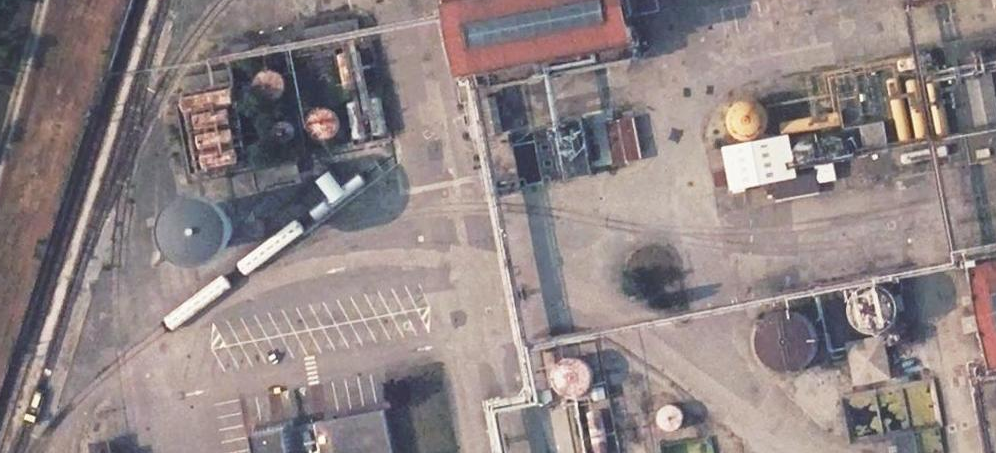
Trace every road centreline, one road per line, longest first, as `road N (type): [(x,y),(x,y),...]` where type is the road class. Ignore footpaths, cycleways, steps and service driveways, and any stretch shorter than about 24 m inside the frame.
road 1 (unclassified): [(802,452),(585,286),(450,229)]
road 2 (unclassified): [(450,229),(403,0)]
road 3 (unclassified): [(495,452),(450,229)]
road 4 (track): [(0,144),(42,0)]

